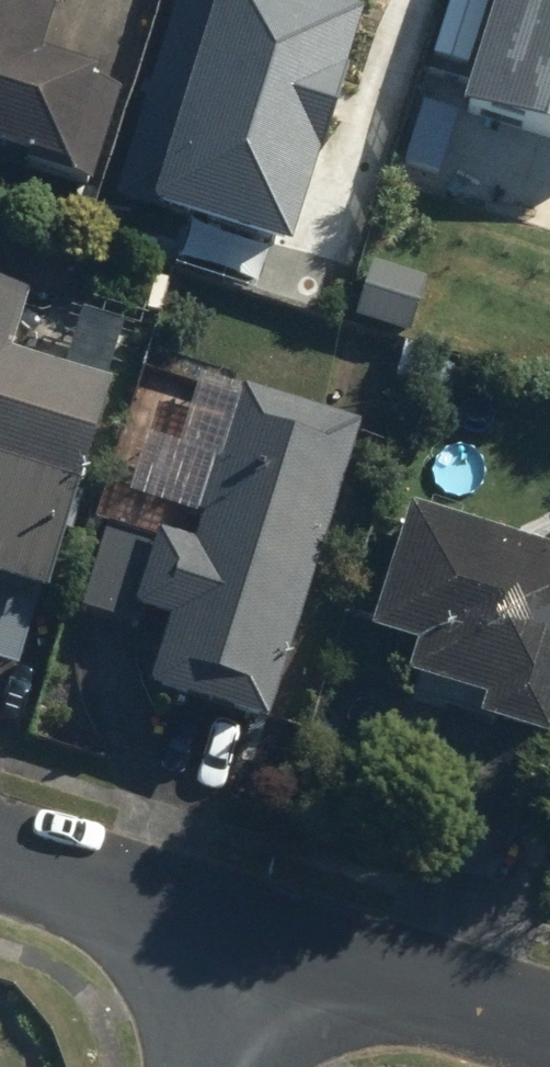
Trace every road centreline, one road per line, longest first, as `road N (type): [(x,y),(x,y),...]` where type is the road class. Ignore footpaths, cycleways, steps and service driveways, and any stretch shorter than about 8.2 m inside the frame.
road 1 (residential): [(549,1030),(247,937)]
road 2 (residential): [(247,937),(0,859)]
road 3 (residential): [(247,937),(207,1066)]

